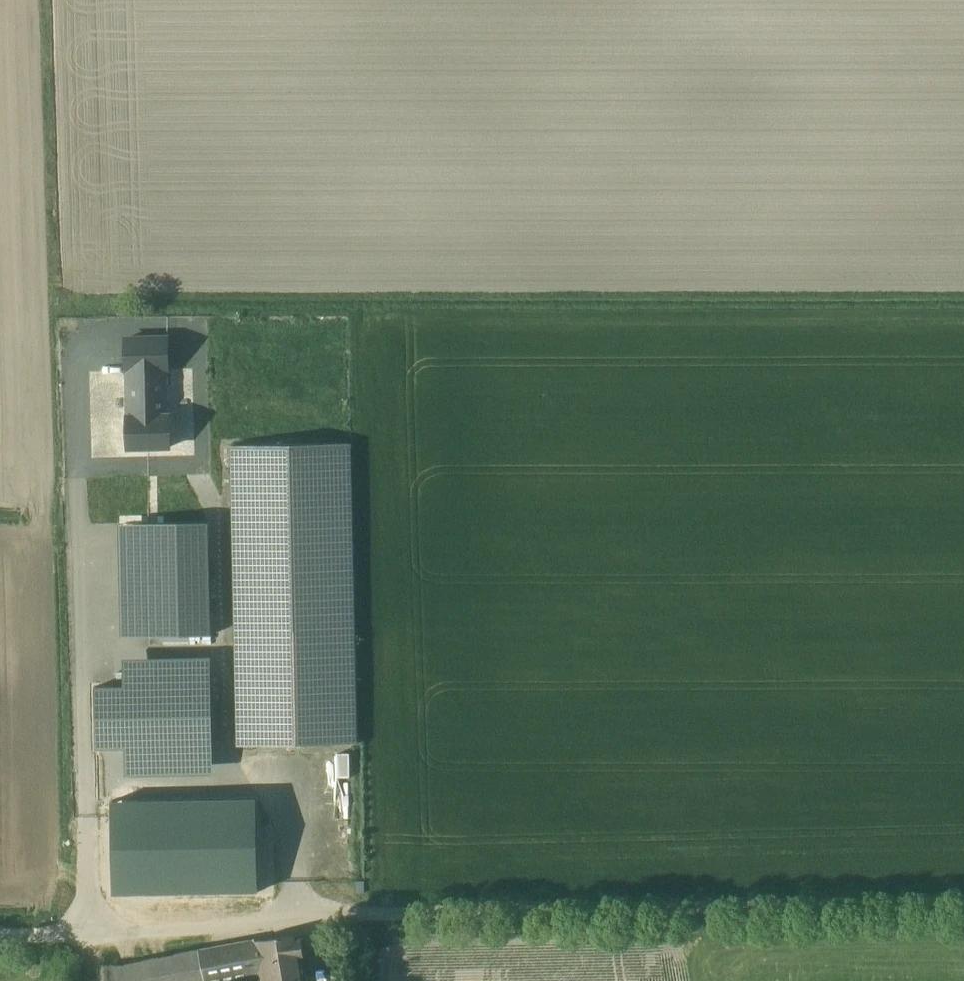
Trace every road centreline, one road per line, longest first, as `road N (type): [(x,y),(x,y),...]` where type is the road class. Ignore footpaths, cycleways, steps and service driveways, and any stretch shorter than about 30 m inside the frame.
road 1 (unclassified): [(963,914),(50,934)]

